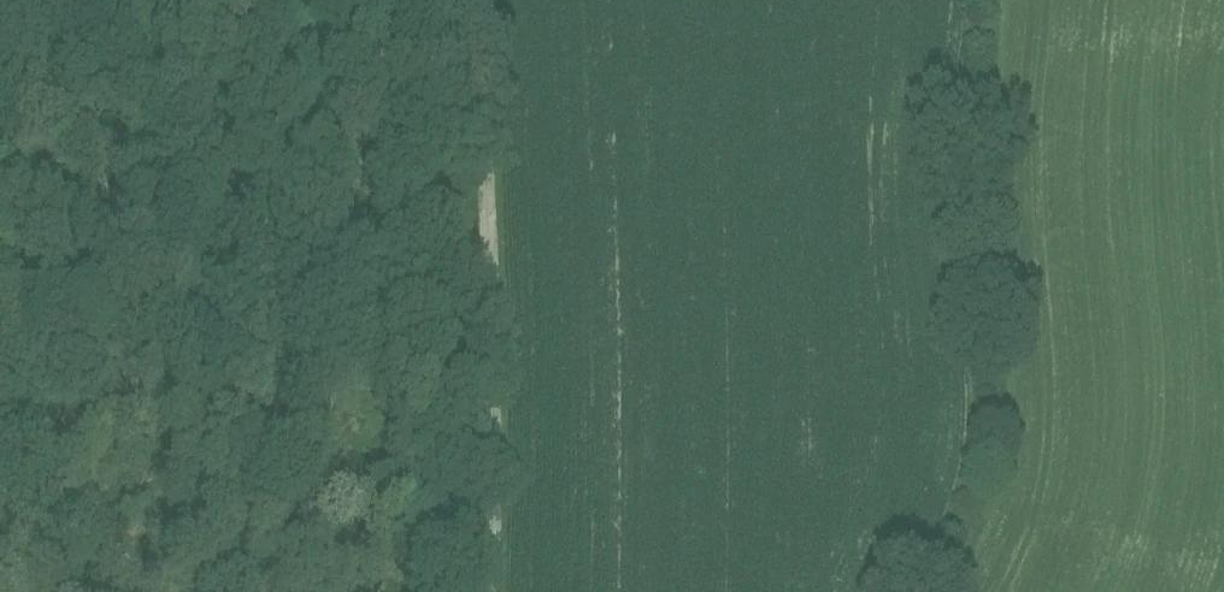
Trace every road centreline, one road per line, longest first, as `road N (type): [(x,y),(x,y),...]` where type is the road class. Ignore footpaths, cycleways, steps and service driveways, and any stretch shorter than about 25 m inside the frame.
road 1 (track): [(469,591),(473,0)]

